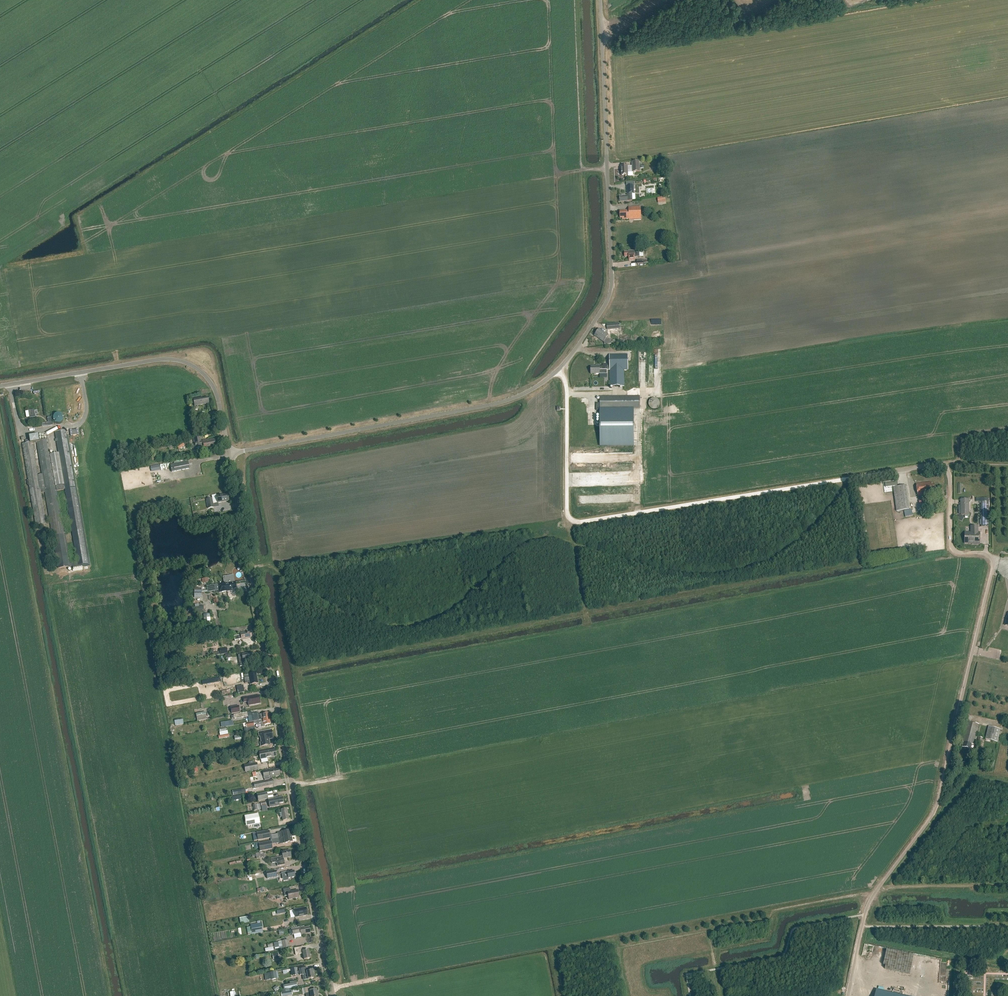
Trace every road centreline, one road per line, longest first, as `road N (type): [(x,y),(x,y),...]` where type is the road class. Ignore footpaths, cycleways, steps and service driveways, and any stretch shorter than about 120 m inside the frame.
road 1 (unclassified): [(229,454),(501,403),(566,364),(611,284),(600,0)]
road 2 (track): [(850,478),(805,535),(760,564),(689,574),(541,537),(452,609),(408,627),(350,616),(270,563)]
road 3 (unclassified): [(865,915),(935,809),(993,562),(952,548),(945,468),(884,473)]
road 4 (unclassified): [(333,995),(229,454)]
road 5 (track): [(850,478),(570,521),(566,364)]
road 6 (unclassified): [(0,386),(179,361),(213,386),(229,454)]

